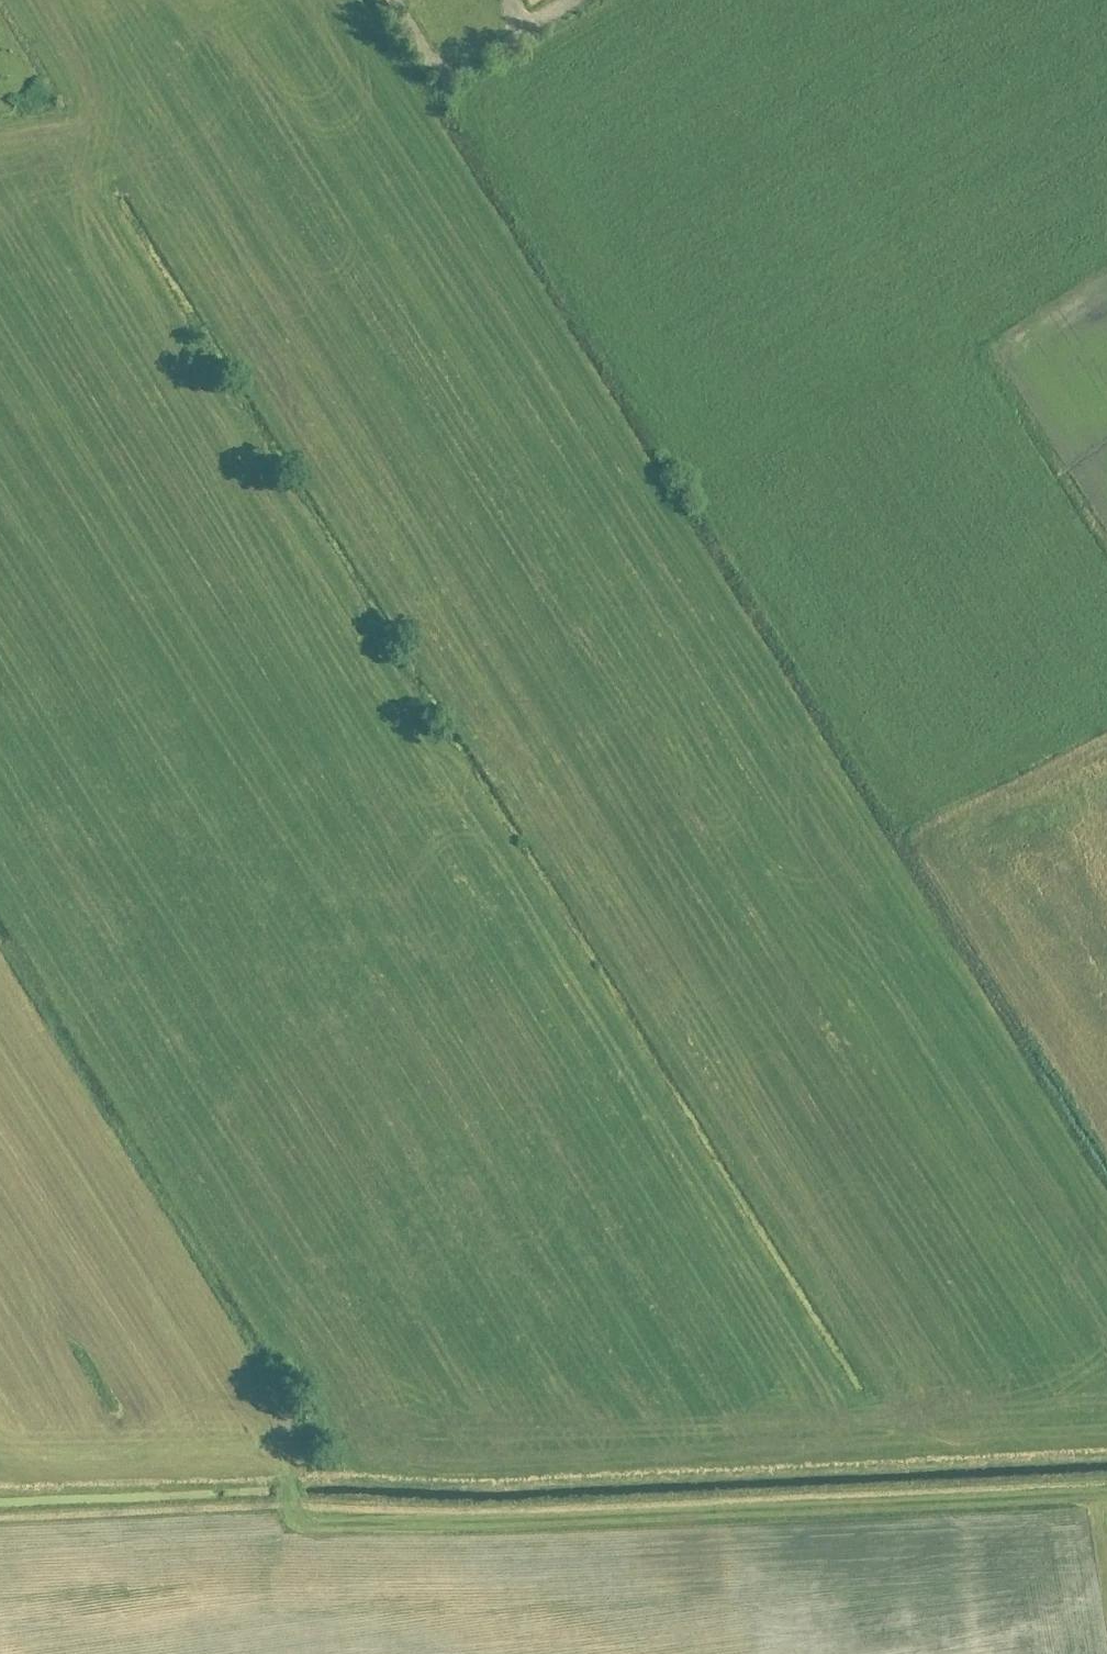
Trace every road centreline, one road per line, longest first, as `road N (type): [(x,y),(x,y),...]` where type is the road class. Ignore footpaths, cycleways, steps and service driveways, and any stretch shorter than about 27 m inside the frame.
road 1 (track): [(1106,1494),(729,1511)]

